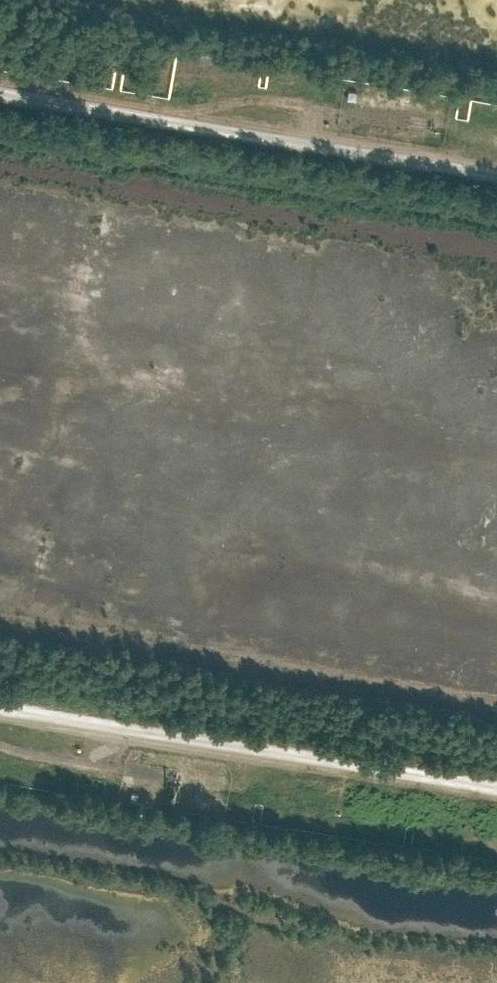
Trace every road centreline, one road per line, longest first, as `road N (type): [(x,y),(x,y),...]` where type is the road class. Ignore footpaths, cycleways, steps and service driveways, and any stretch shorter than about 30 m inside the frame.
road 1 (track): [(0,82),(496,164)]
road 2 (track): [(496,783),(0,703)]

